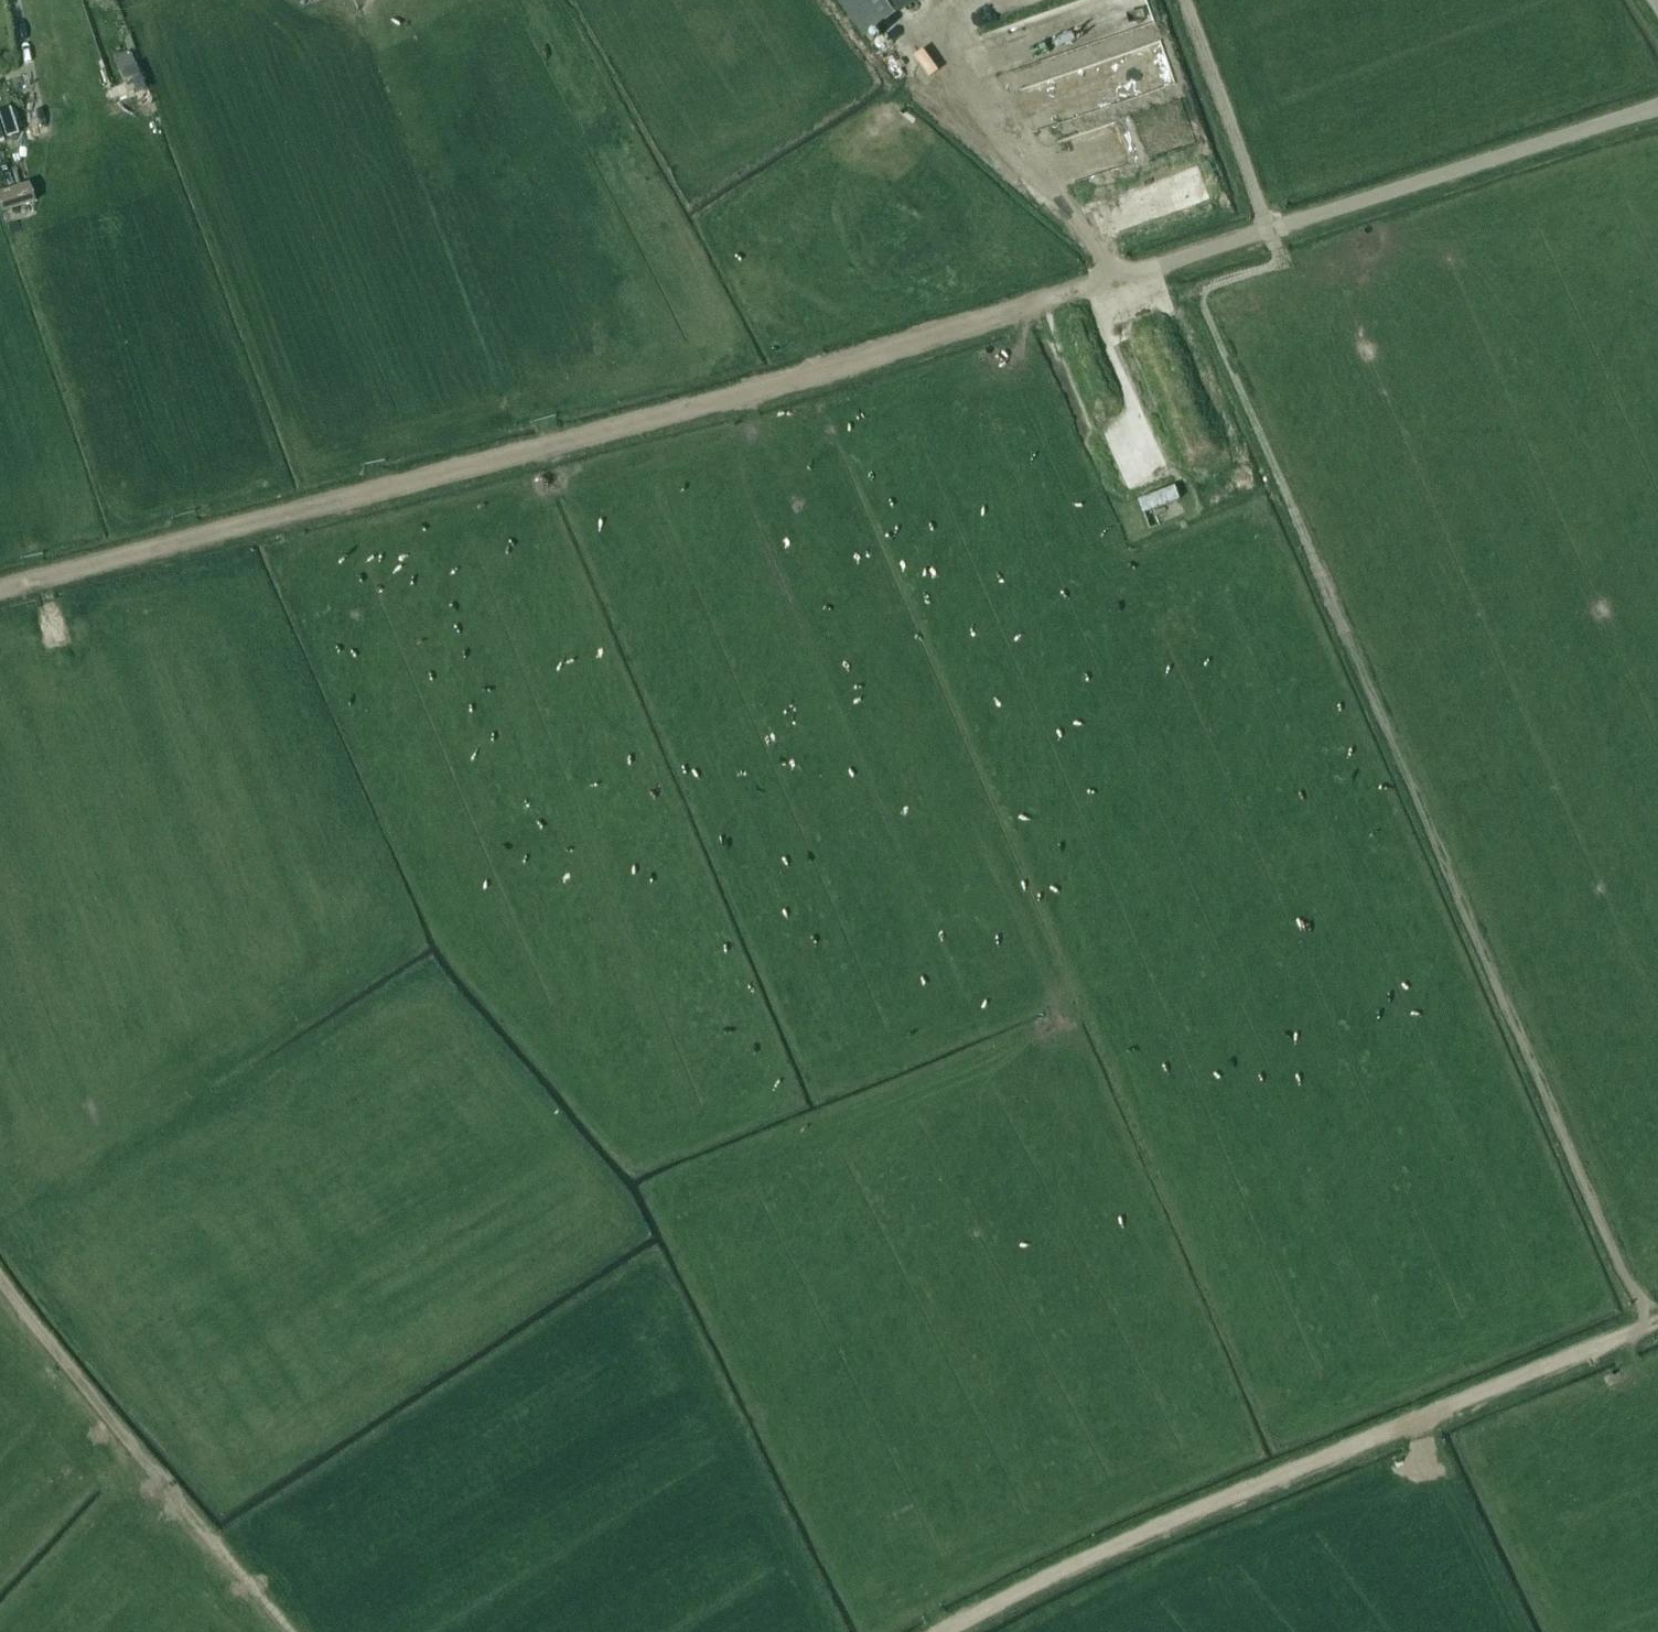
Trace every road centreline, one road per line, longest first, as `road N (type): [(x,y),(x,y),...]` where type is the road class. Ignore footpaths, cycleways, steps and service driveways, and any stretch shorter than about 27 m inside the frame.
road 1 (track): [(0,593),(823,371),(1657,106)]
road 2 (track): [(952,1631),(1085,1563),(1657,1321)]
road 3 (track): [(292,1631),(0,1276)]

